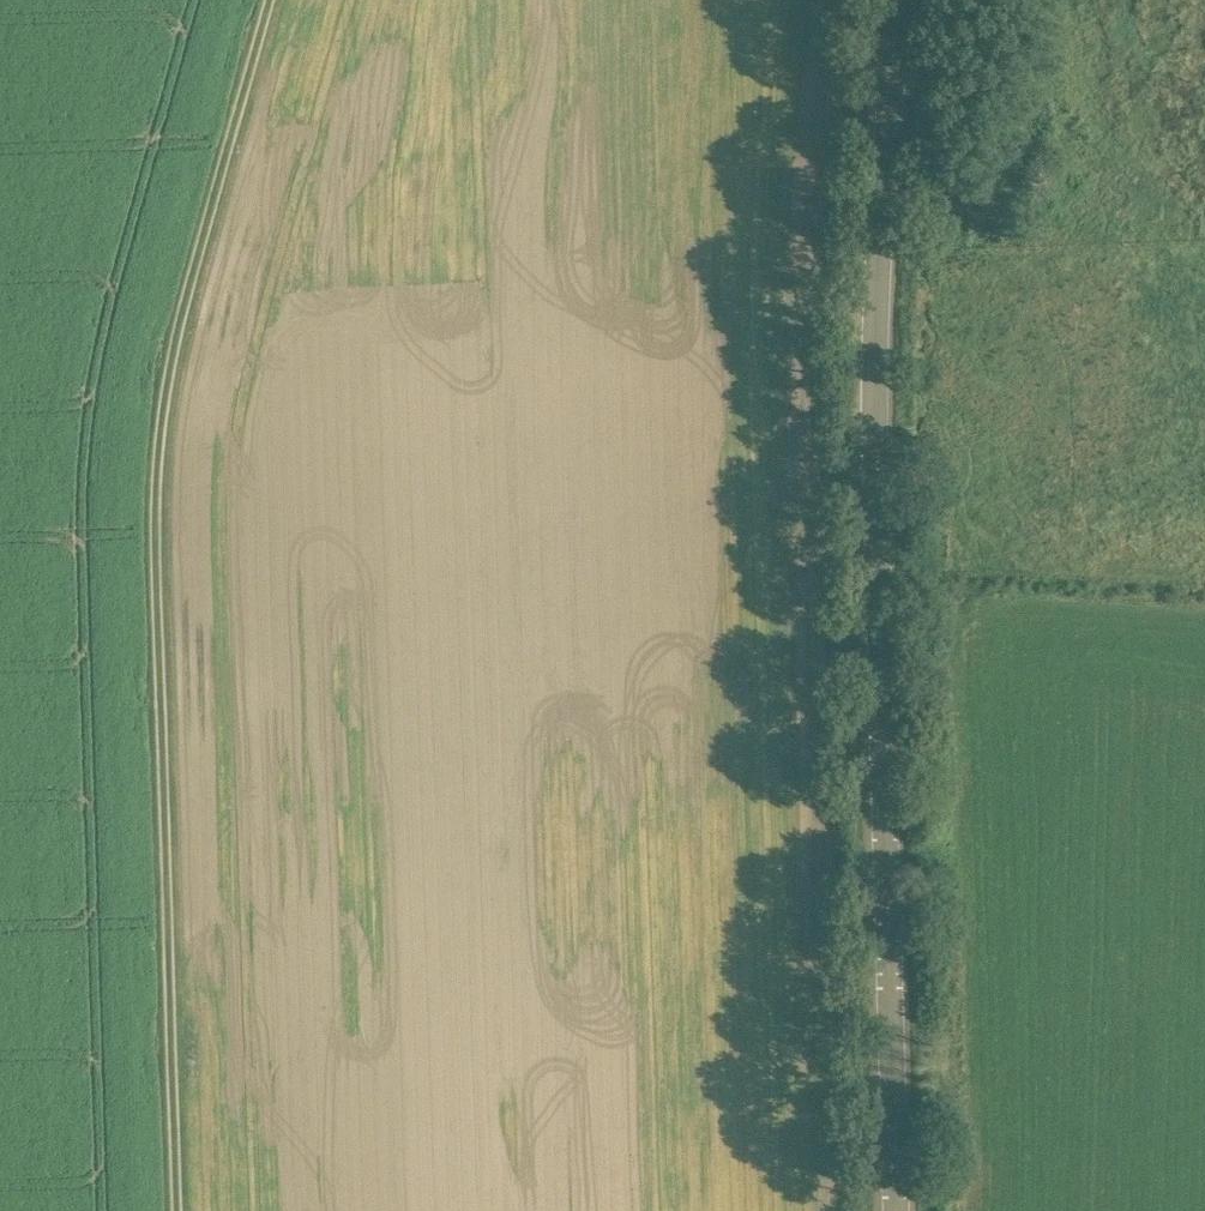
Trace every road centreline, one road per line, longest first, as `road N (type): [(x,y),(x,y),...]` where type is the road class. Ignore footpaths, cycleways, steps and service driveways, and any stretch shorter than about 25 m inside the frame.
road 1 (track): [(265,0),(151,401),(179,1210)]
road 2 (tertiary): [(893,1210),(875,372),(906,0)]

